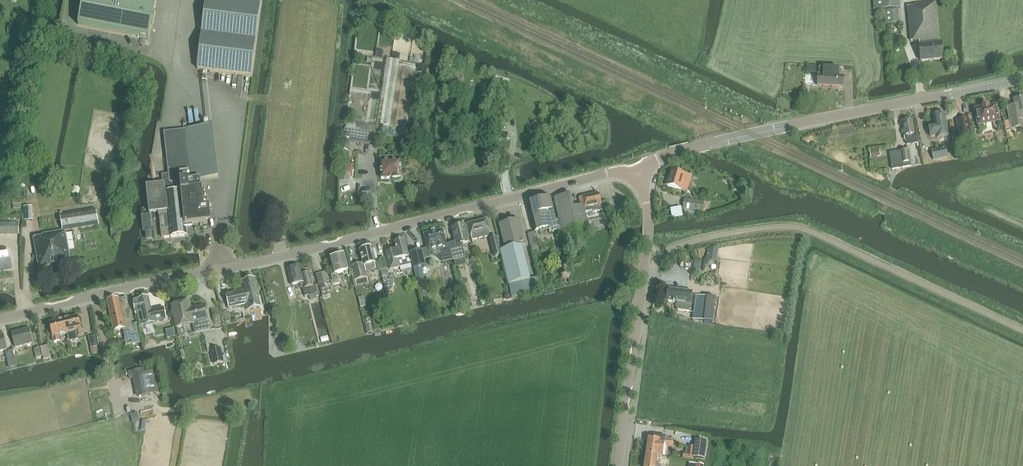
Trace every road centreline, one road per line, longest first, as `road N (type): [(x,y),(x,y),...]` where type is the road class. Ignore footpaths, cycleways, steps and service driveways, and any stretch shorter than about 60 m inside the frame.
road 1 (tertiary): [(0,319),(638,169)]
road 2 (tertiary): [(638,169),(724,141),(1022,78)]
road 3 (tertiary): [(619,465),(648,237),(638,169)]
road 4 (track): [(810,122),(733,74),(747,7)]

